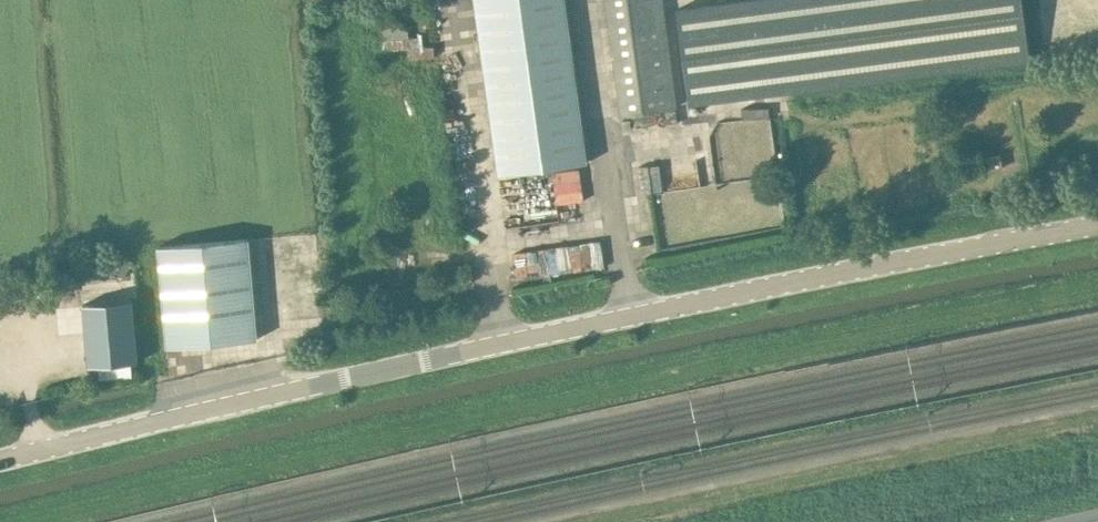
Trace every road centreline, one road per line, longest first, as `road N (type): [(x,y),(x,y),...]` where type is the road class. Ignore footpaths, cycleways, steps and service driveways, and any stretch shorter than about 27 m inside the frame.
road 1 (unclassified): [(0,459),(385,367),(1097,222)]

